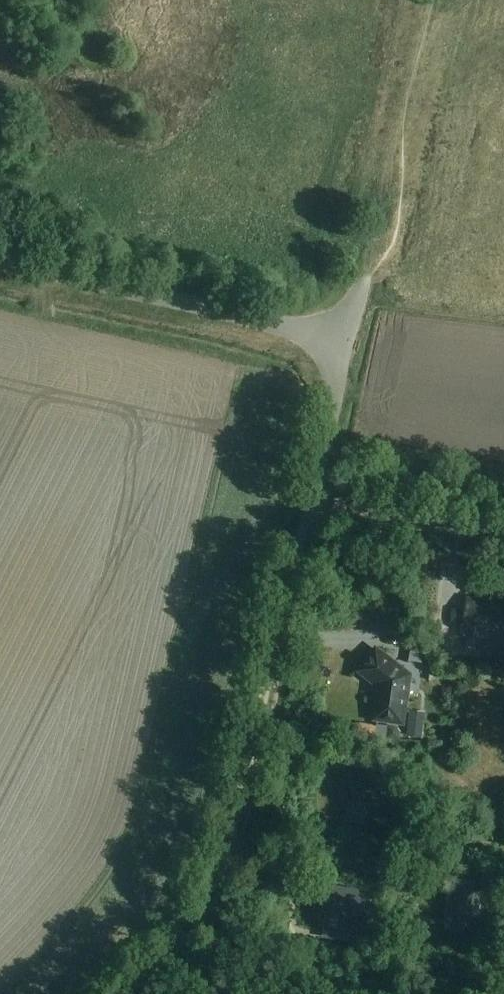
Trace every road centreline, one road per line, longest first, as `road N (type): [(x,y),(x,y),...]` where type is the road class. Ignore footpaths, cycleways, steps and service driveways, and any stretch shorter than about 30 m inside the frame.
road 1 (track): [(298,549),(228,842),(182,928),(123,993)]
road 2 (unclassified): [(348,341),(0,257)]
road 3 (unclassified): [(503,533),(309,505)]
road 4 (unclassified): [(348,341),(309,505)]

